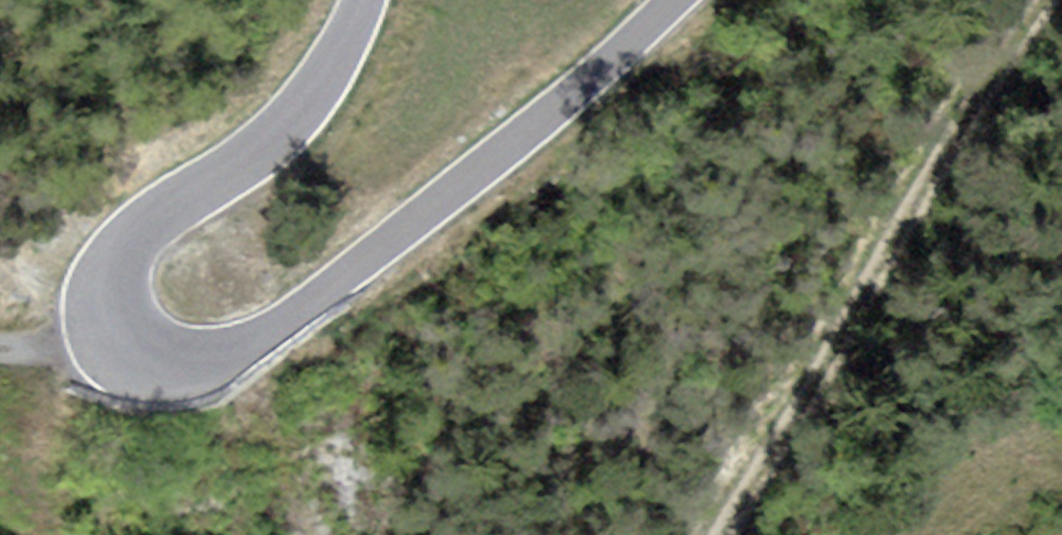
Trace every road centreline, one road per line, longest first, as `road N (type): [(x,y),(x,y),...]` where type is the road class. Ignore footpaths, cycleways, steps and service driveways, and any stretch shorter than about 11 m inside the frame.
road 1 (tertiary): [(677,0),(412,225),(264,334),(199,360),(145,353),(124,341),(109,305),(126,253),(157,220),(287,121),(325,79),(363,0)]
road 2 (track): [(1042,0),(866,284),(728,534)]
road 3 (track): [(0,361),(48,359),(118,333)]

